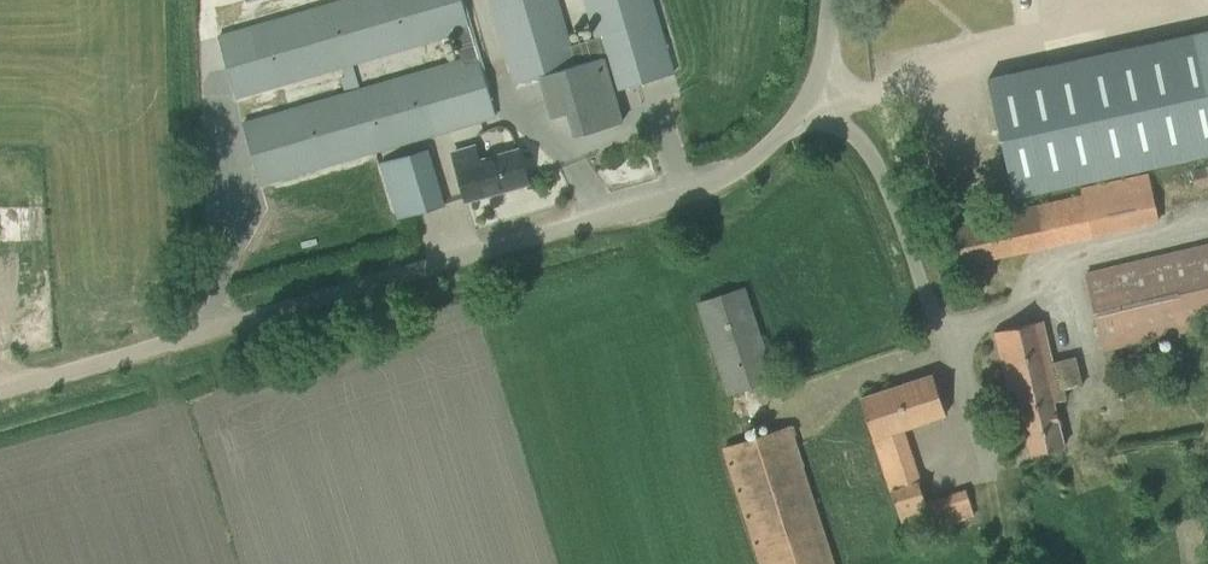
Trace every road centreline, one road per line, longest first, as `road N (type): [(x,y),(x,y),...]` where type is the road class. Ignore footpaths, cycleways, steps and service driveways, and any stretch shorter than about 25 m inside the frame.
road 1 (unclassified): [(0,393),(701,189),(761,152),(808,96),(831,0)]

